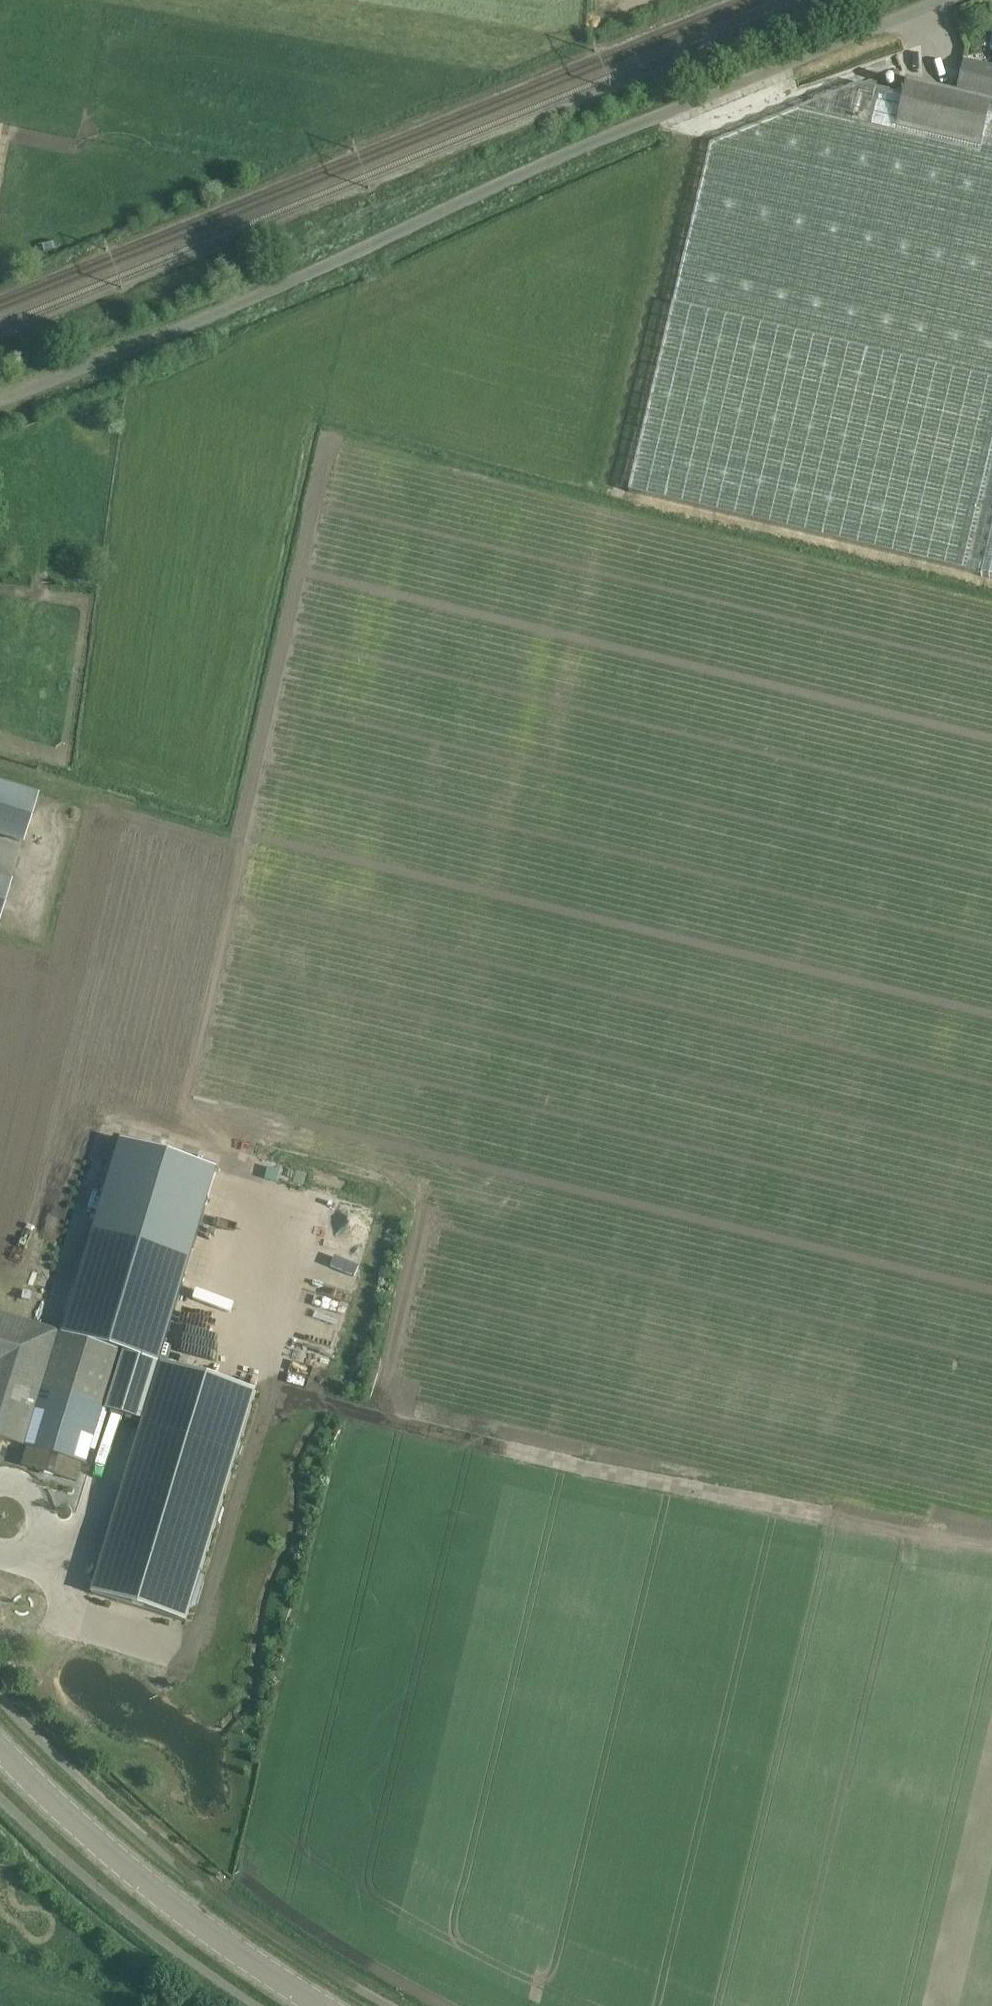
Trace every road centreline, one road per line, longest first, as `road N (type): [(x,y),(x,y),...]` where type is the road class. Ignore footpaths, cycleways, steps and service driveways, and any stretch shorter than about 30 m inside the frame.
road 1 (unclassified): [(0,399),(936,0)]
road 2 (tertiary): [(0,1747),(169,1904),(309,2005)]

